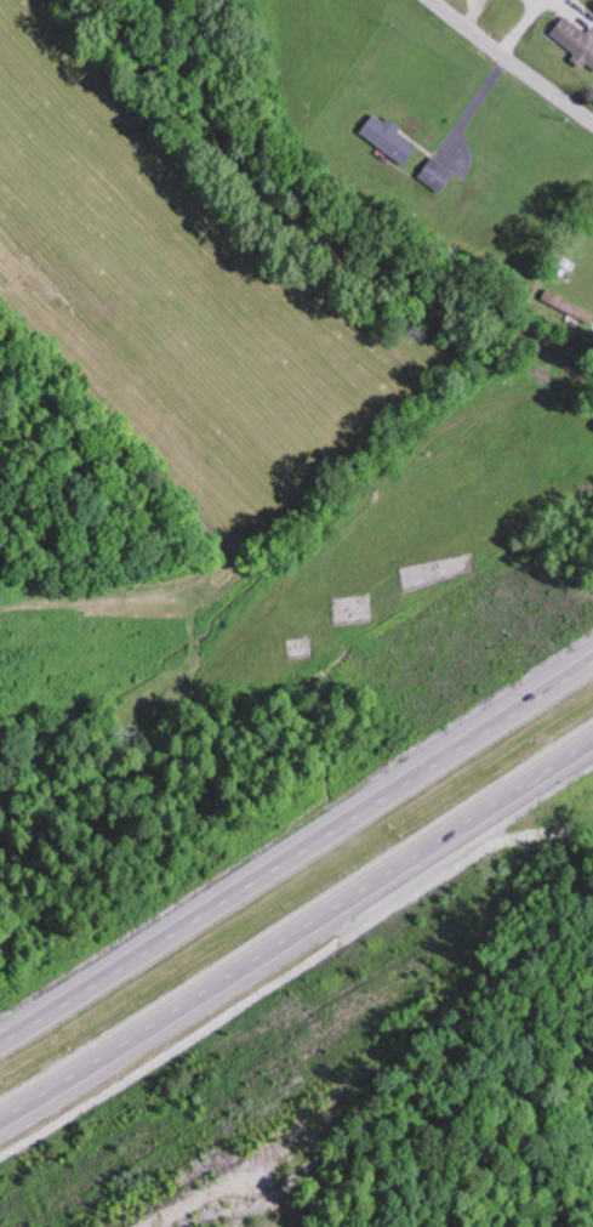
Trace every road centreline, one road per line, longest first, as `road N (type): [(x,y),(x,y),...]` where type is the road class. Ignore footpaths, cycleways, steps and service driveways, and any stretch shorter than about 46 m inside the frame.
road 1 (motorway): [(592,657),(0,1040)]
road 2 (motorway): [(0,1127),(592,749)]
road 3 (residential): [(592,398),(529,404),(432,464),(348,524),(292,586)]
road 4 (secondary): [(592,120),(434,0)]

